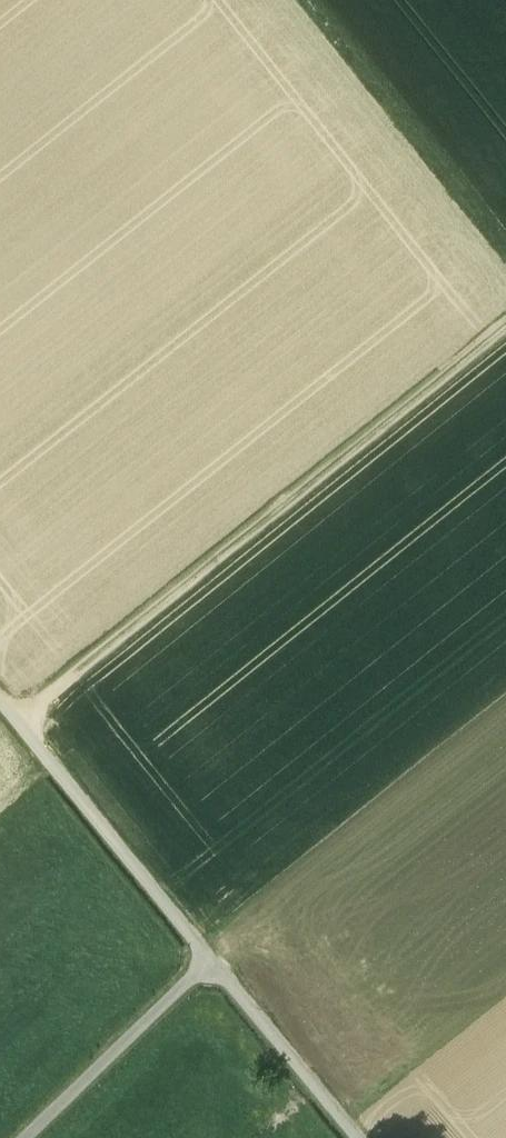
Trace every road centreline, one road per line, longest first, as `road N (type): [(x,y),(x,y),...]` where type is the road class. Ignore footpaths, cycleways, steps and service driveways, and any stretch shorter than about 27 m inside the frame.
road 1 (track): [(17,726),(505,328)]
road 2 (track): [(356,1137),(0,706)]
road 3 (track): [(308,0),(505,246)]
road 4 (track): [(26,1137),(206,959)]

